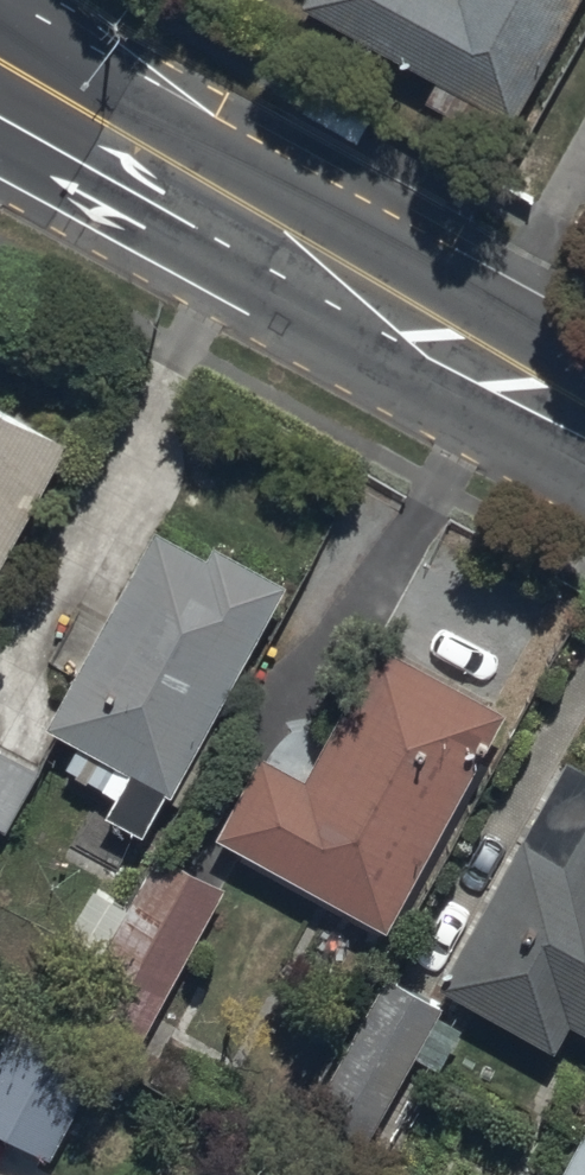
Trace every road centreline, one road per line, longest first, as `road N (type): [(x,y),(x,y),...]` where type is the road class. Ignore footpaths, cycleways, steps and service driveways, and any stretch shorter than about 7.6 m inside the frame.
road 1 (secondary): [(49,138),(584,433)]
road 2 (secondary): [(13,0),(49,138)]

